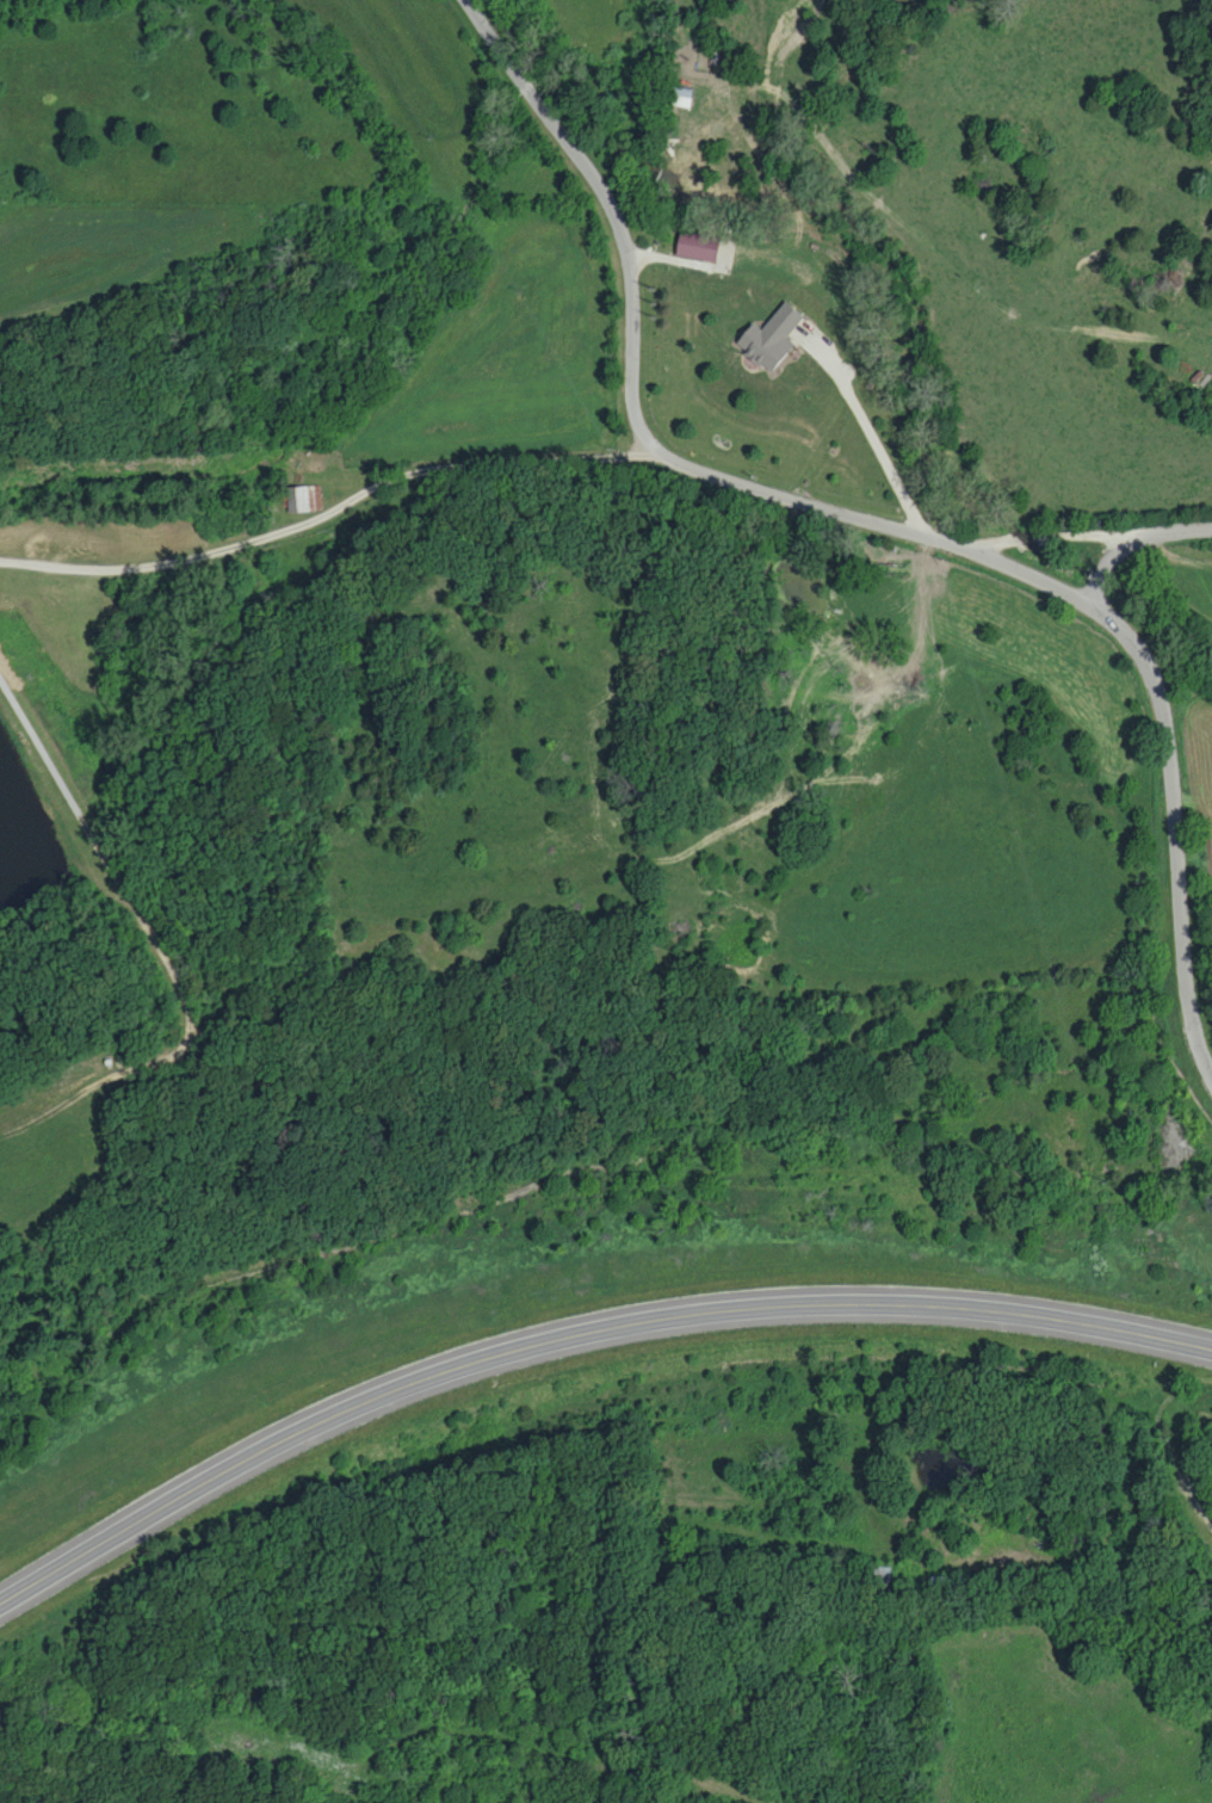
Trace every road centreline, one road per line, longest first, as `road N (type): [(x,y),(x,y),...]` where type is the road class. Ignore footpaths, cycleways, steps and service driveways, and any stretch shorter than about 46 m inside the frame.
road 1 (primary): [(0,1604),(285,1434),(449,1372),(580,1338),(750,1308),(907,1303),(1044,1310),(1211,1348)]
road 2 (residential): [(970,548),(701,470),(648,442),(633,405),(625,230),(604,189),(466,0)]
road 3 (residential): [(1211,1087),(1191,1011),(1171,725),(1158,677),(1131,640)]
road 4 (residential): [(1211,530),(970,548)]
road 5 (residential): [(970,548),(1083,599),(1131,640)]

